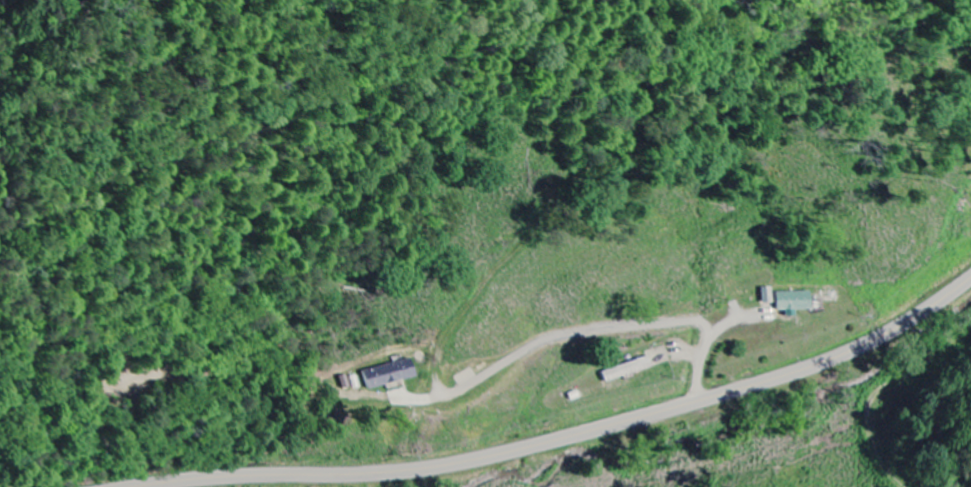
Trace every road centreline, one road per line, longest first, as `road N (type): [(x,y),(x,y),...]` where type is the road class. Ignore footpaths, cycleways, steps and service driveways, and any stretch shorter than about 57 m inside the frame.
road 1 (secondary): [(136,486),(417,469),(616,426),(841,355),(970,278)]
road 2 (residential): [(688,404),(702,325),(680,312),(549,329),(450,388),(375,390)]

